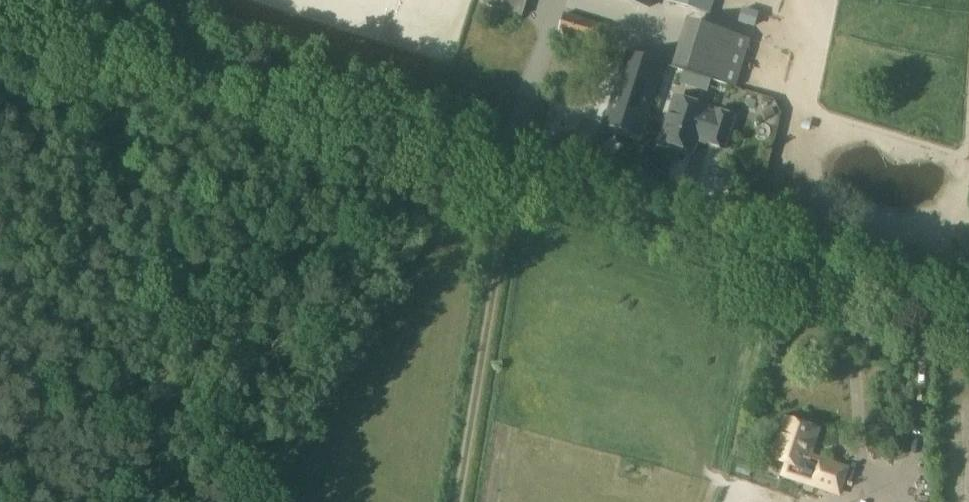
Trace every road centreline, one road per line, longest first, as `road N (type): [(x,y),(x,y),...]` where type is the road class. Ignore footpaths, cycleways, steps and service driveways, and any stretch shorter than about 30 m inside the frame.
road 1 (tertiary): [(968,317),(510,169),(277,105),(191,45),(164,15)]
road 2 (track): [(455,501),(510,169)]
road 3 (tertiary): [(0,31),(92,48),(164,15)]

